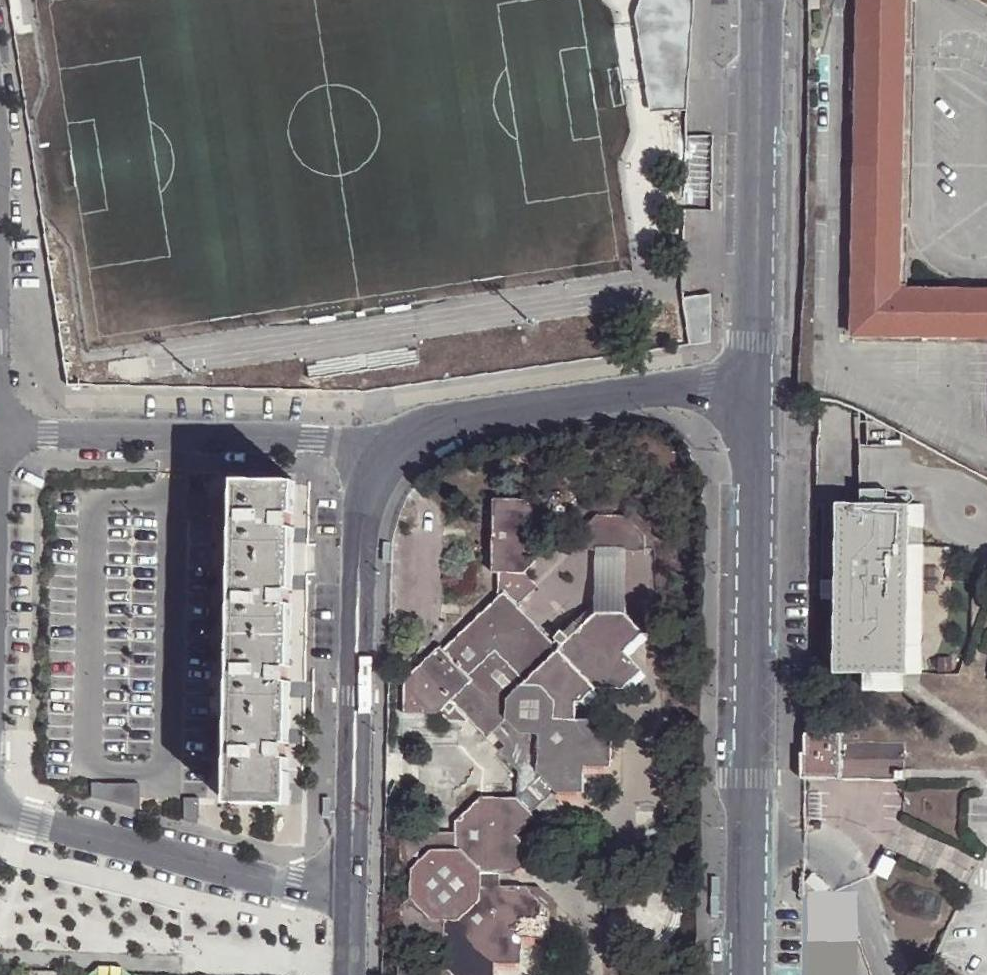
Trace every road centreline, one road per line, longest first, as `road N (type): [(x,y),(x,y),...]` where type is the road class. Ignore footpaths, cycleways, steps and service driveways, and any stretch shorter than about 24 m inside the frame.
road 1 (tertiary): [(754,377),(749,974)]
road 2 (residential): [(382,451),(360,514),(353,905)]
road 3 (residential): [(754,377),(425,420),(382,451)]
road 4 (residential): [(0,435),(335,439),(382,451)]
road 5 (tertiary): [(761,0),(754,377)]
road 6 (residential): [(0,814),(353,905)]

